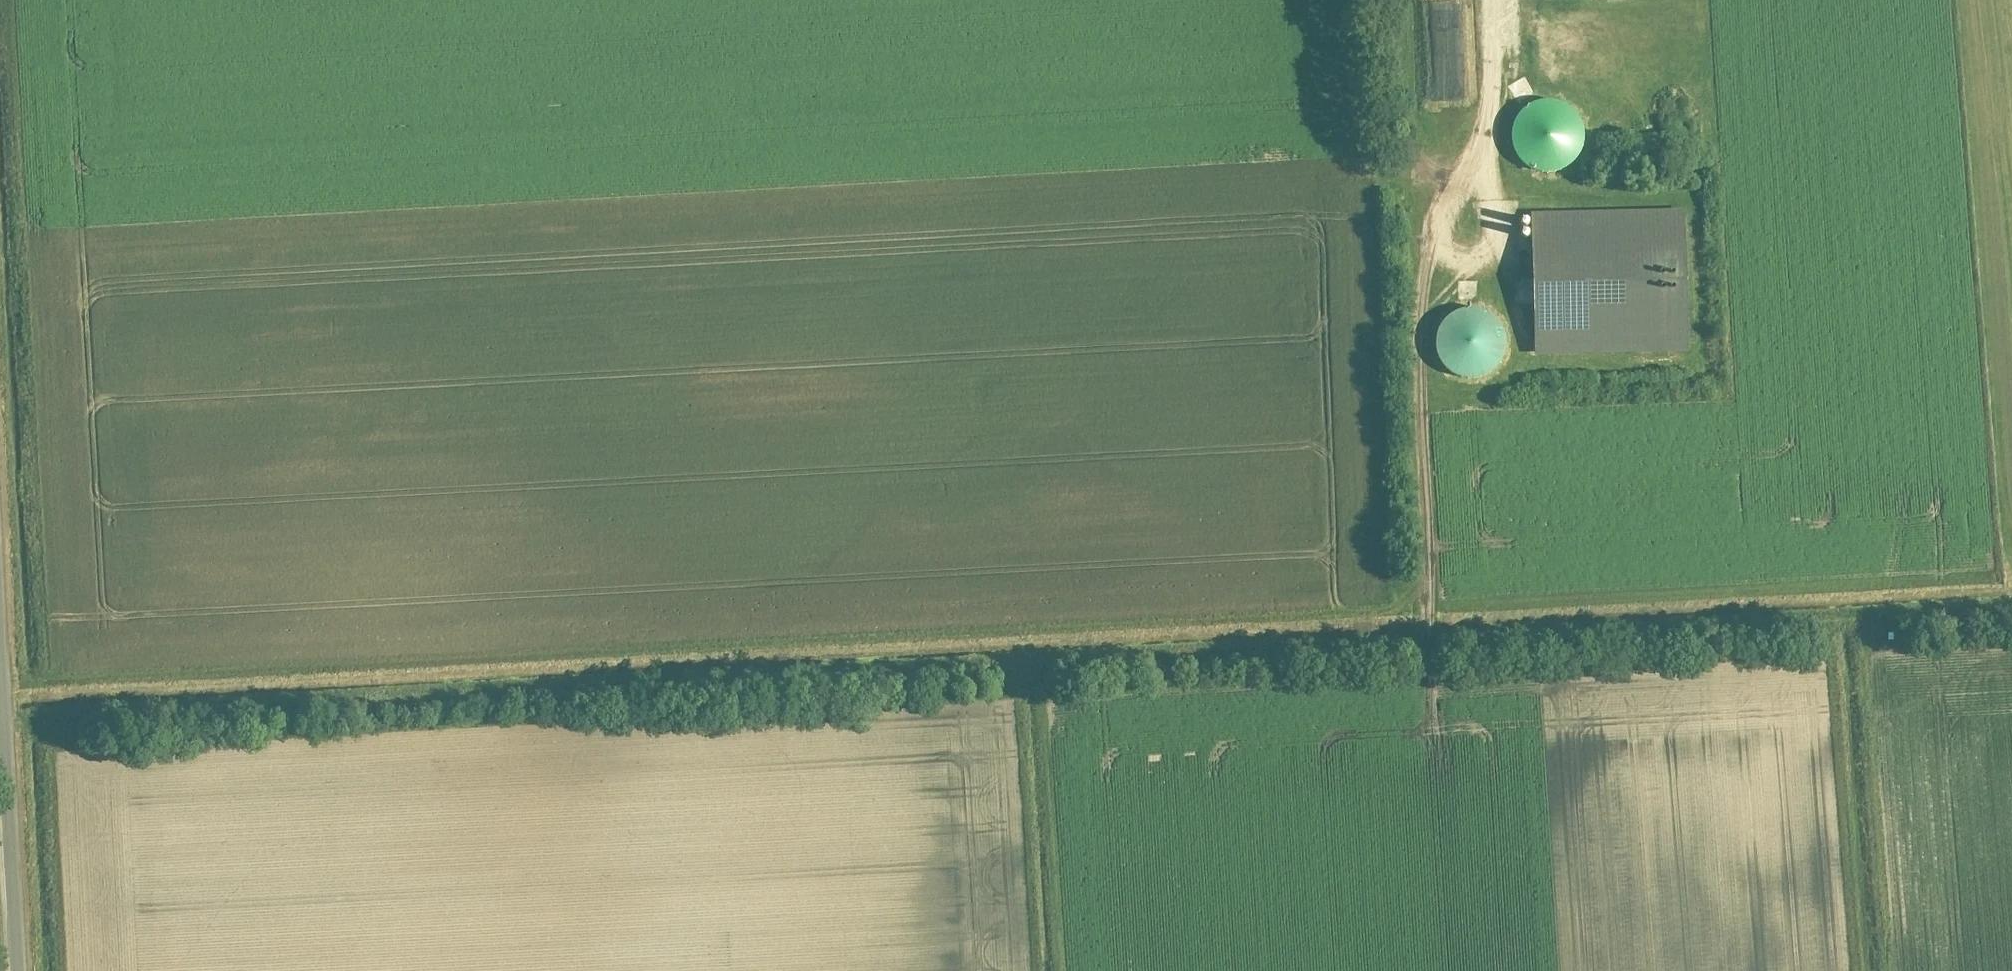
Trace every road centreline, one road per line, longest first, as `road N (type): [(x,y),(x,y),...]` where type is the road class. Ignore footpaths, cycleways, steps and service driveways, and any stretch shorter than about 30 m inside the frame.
road 1 (unclassified): [(0,733),(13,970)]

